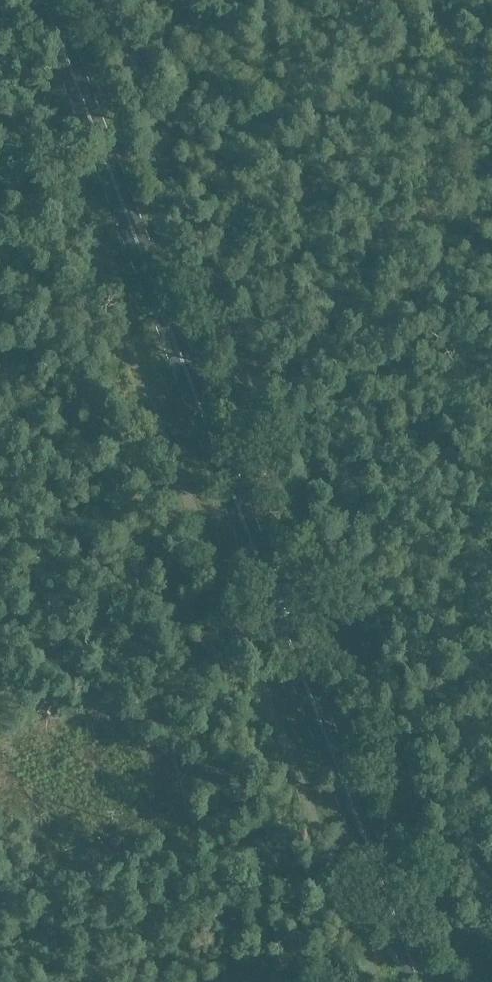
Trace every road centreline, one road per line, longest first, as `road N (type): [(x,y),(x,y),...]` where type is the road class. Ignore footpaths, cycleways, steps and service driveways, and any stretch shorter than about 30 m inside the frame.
road 1 (primary): [(420,981),(45,0)]

